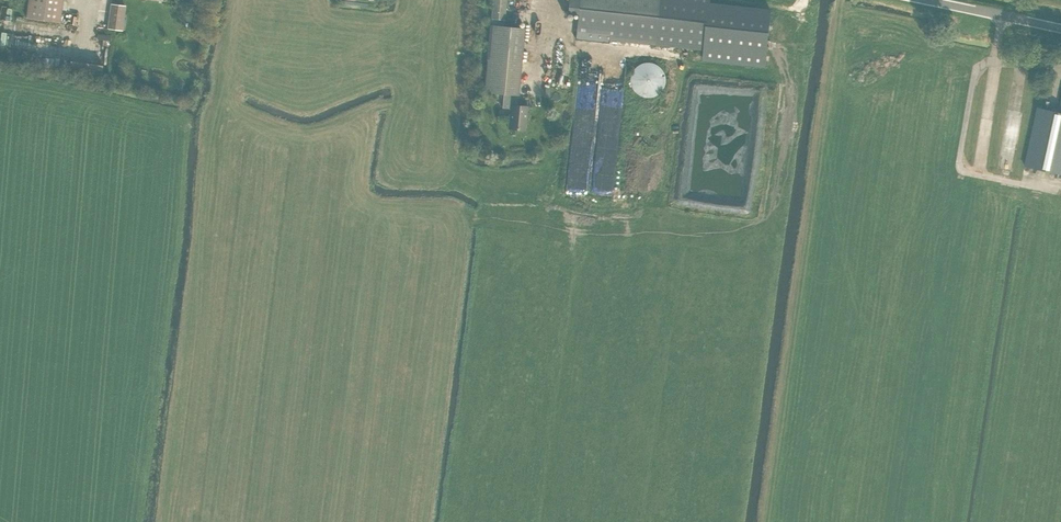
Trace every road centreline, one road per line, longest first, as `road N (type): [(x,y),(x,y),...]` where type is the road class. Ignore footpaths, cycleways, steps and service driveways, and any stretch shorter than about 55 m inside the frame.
road 1 (tertiary): [(1060,29),(926,0)]

